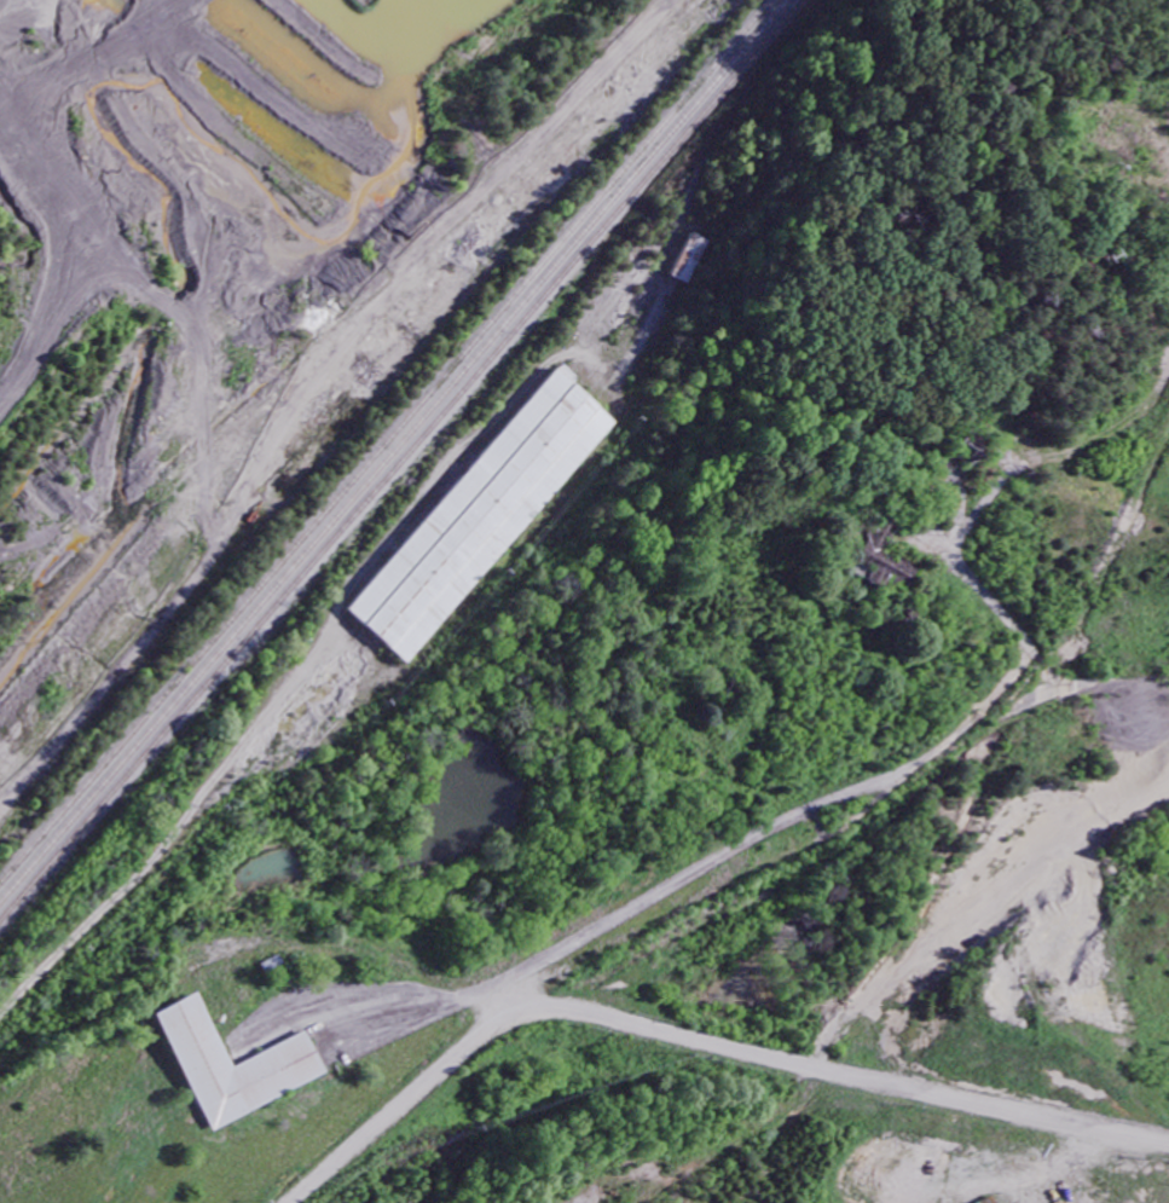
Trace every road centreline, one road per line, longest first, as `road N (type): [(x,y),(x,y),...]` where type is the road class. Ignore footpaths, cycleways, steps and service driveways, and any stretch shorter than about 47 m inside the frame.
road 1 (residential): [(1168,1143),(572,1020),(465,1058),(298,1202)]

